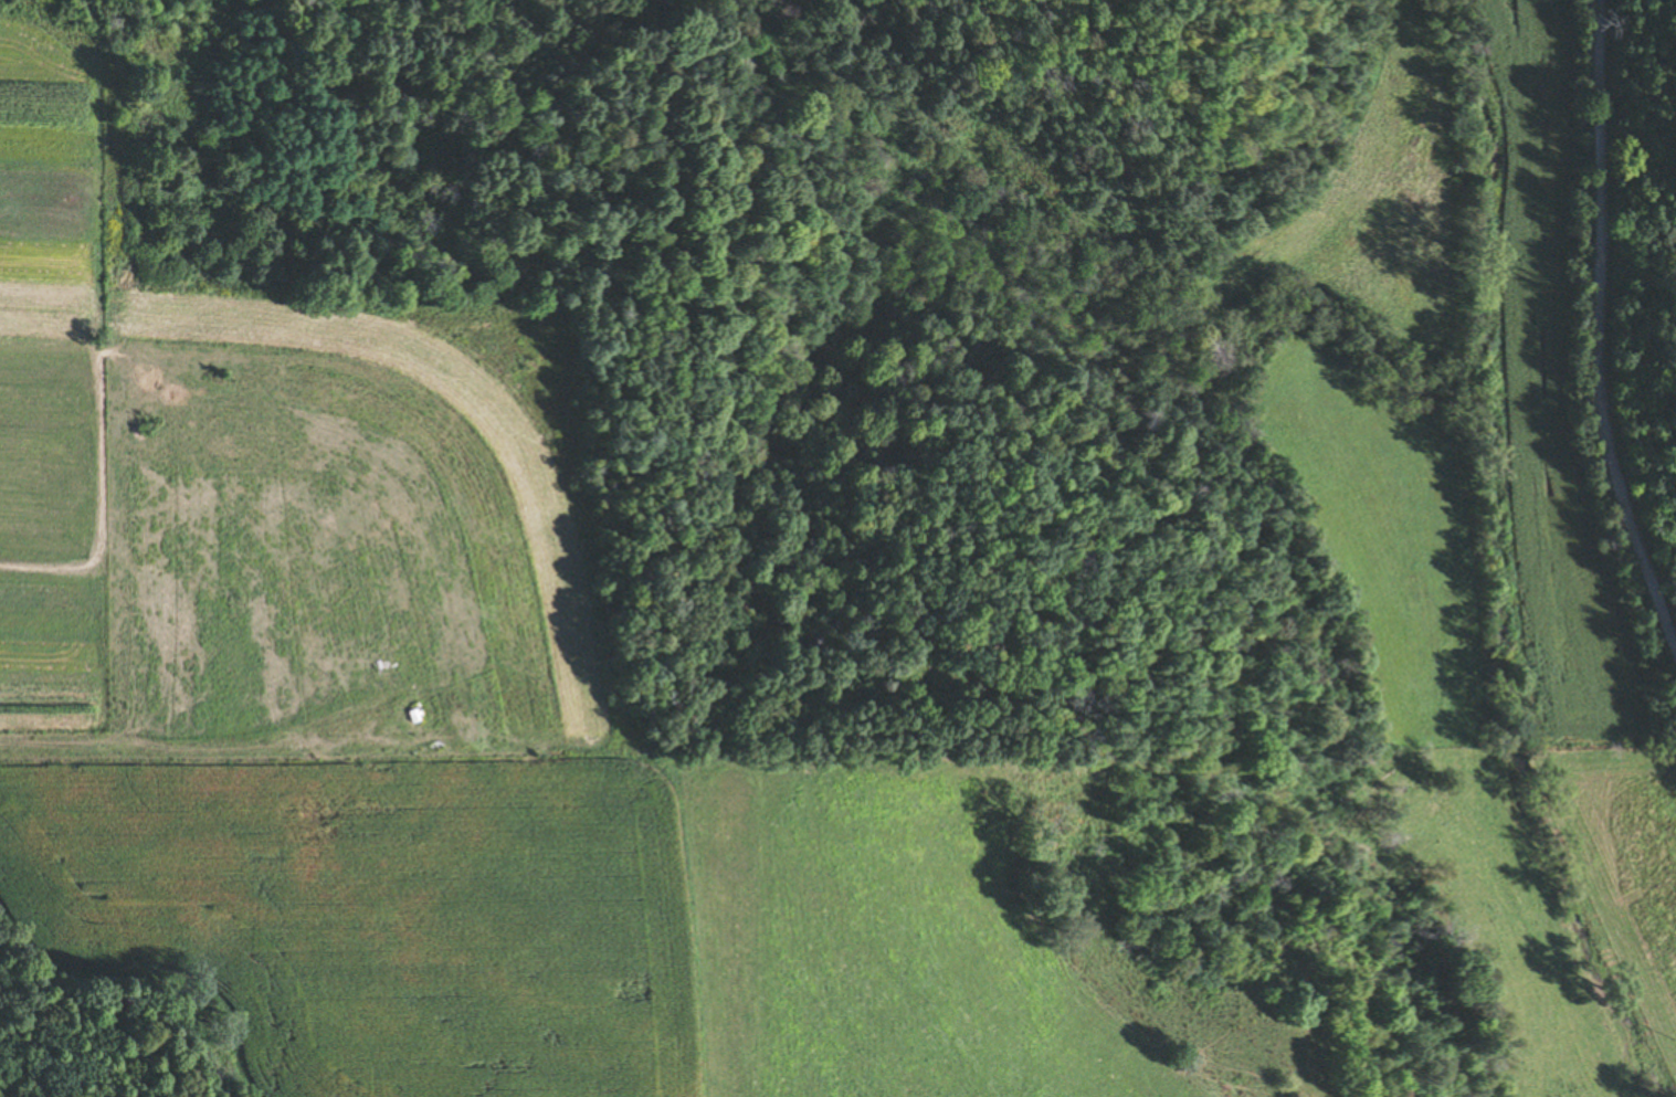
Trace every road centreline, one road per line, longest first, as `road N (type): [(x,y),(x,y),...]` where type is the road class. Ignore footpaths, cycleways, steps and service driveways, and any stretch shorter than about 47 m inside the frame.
road 1 (residential): [(1675,654),(1626,511),(1600,400),(1598,0)]

